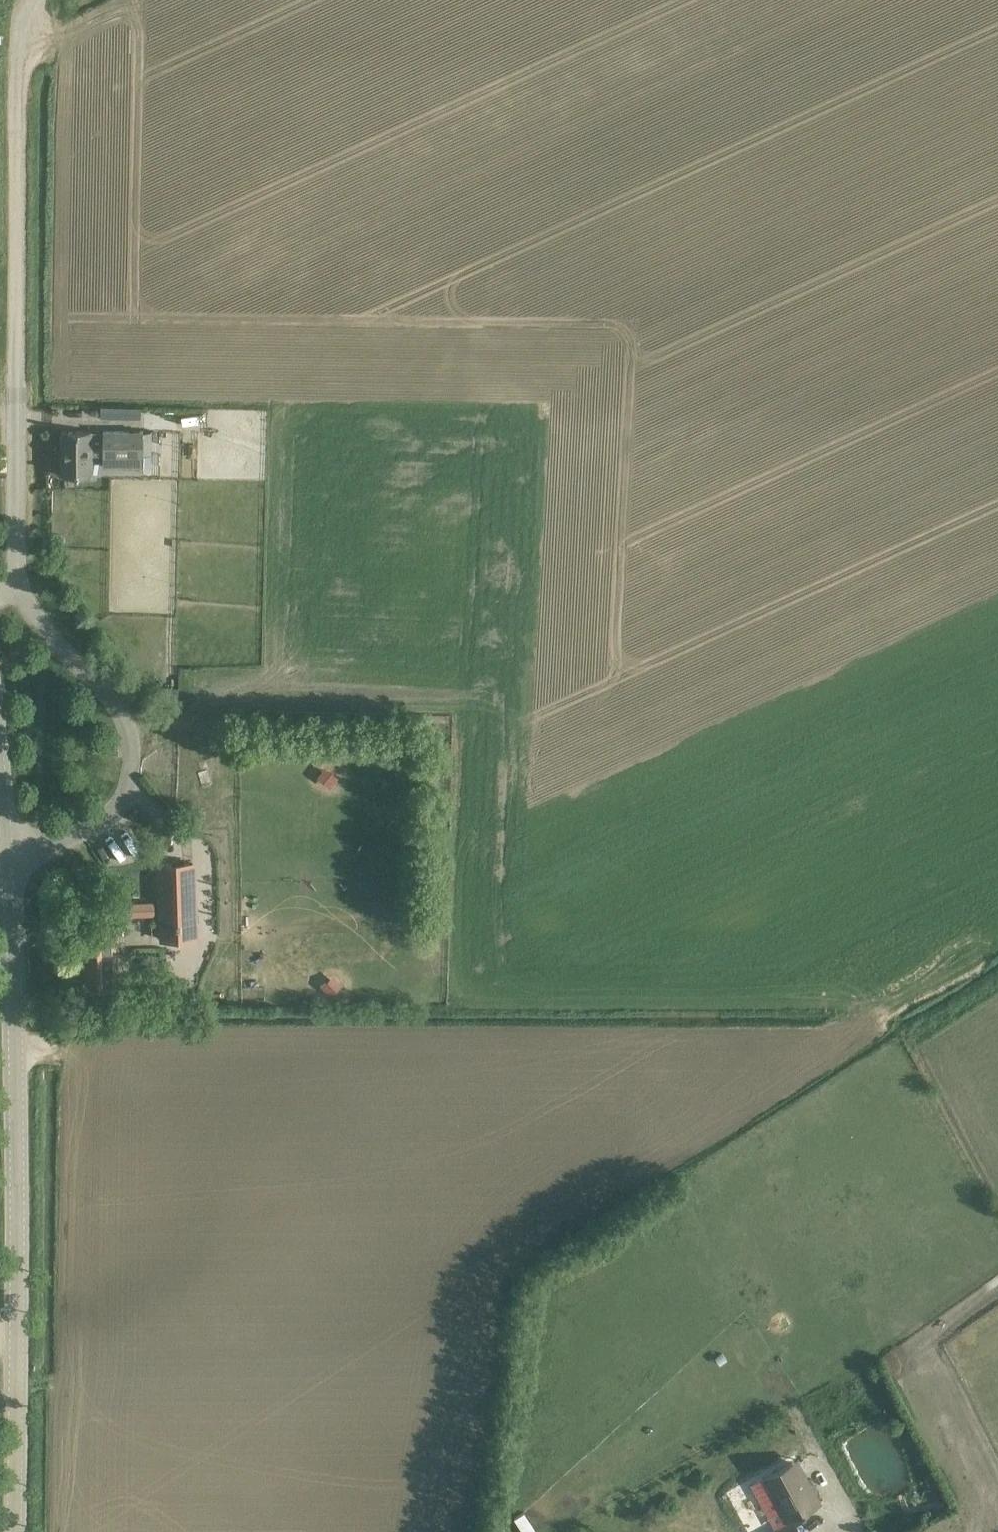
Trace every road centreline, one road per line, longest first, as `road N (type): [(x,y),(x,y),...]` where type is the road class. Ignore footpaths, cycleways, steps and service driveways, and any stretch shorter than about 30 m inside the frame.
road 1 (tertiary): [(15,1531),(15,1081),(5,848)]
road 2 (tertiary): [(20,594),(19,61),(38,0)]
road 3 (tertiary): [(5,848),(64,843),(105,823),(131,791),(136,757),(123,714),(20,594)]

